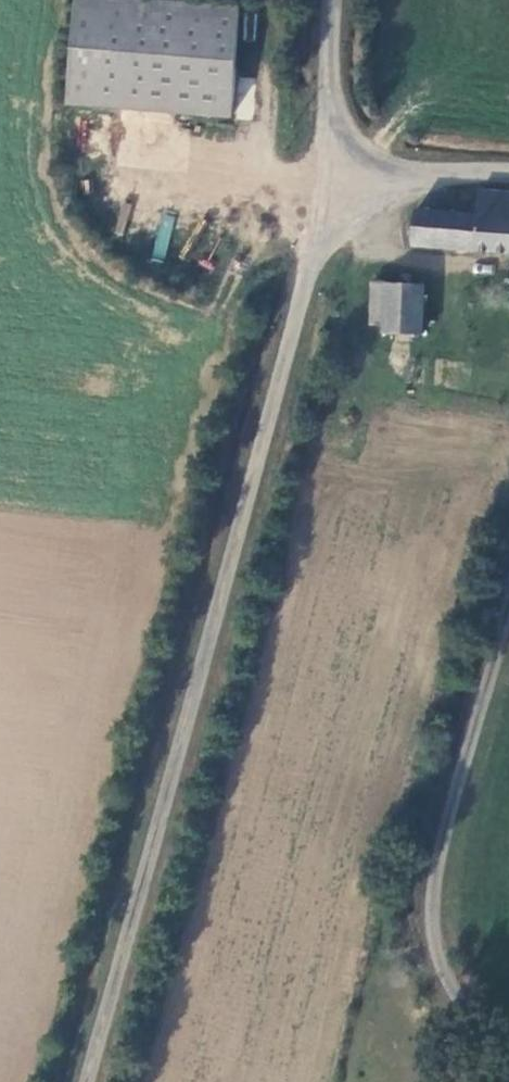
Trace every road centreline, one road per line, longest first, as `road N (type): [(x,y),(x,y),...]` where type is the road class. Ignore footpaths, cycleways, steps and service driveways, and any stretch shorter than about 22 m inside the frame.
road 1 (unclassified): [(329,155),(82,1081)]
road 2 (track): [(508,538),(431,878),(433,953),(501,1081)]
road 3 (unclassified): [(508,174),(329,155)]
road 4 (unclassified): [(339,0),(329,155)]

